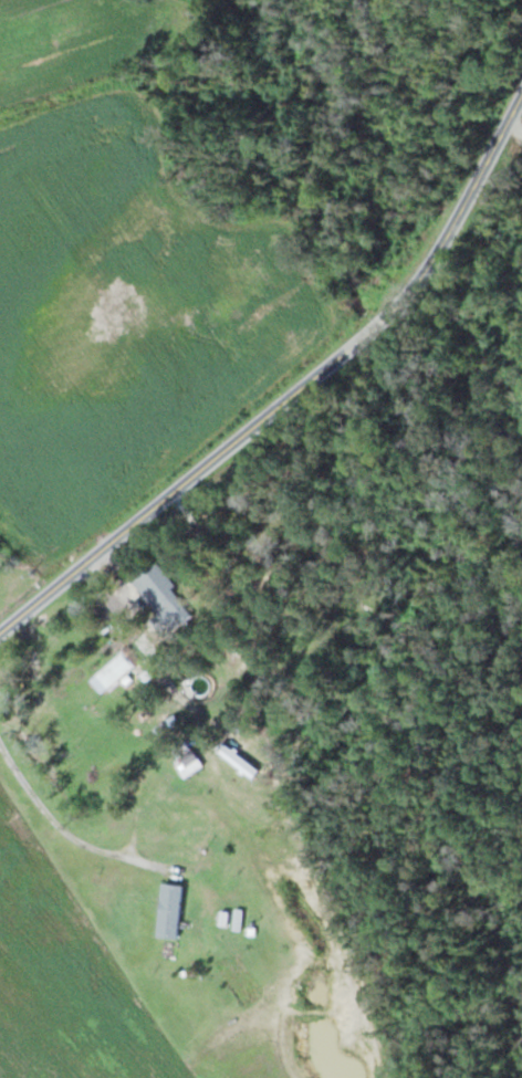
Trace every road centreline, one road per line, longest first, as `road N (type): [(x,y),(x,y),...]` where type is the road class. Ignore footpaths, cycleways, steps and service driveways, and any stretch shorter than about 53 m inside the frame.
road 1 (residential): [(0,622),(430,252),(521,98)]

